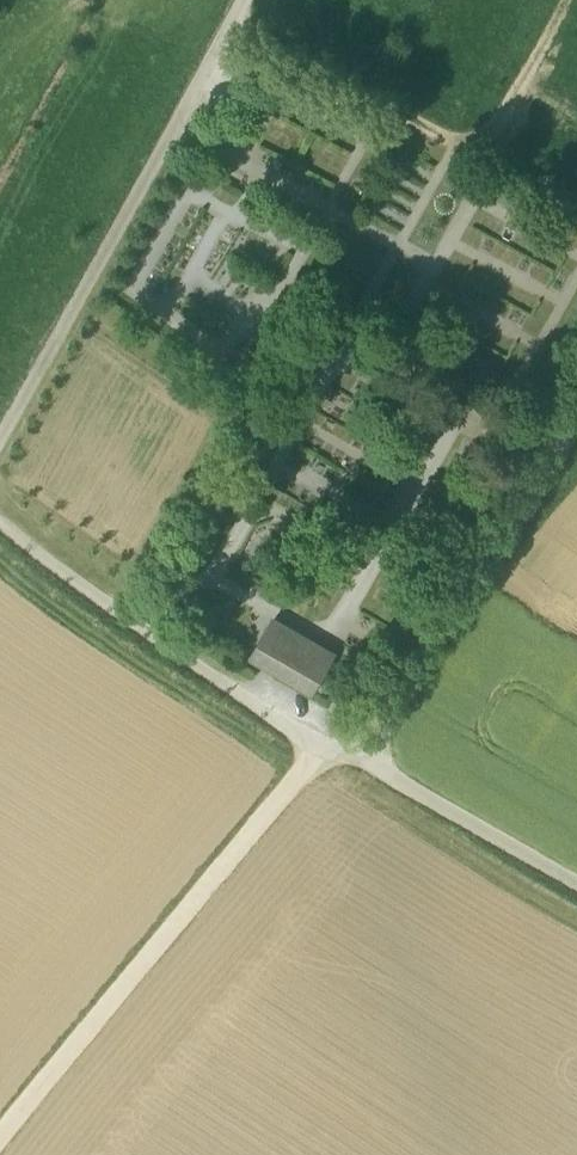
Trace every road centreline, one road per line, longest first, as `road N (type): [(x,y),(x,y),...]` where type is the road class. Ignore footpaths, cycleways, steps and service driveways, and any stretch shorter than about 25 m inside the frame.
road 1 (track): [(0,1144),(319,749),(365,759)]
road 2 (track): [(0,439),(245,0)]
road 3 (track): [(228,35),(453,143),(518,96),(565,0)]
road 4 (track): [(319,749),(96,601),(0,520)]
road 5 (track): [(365,759),(576,884)]

